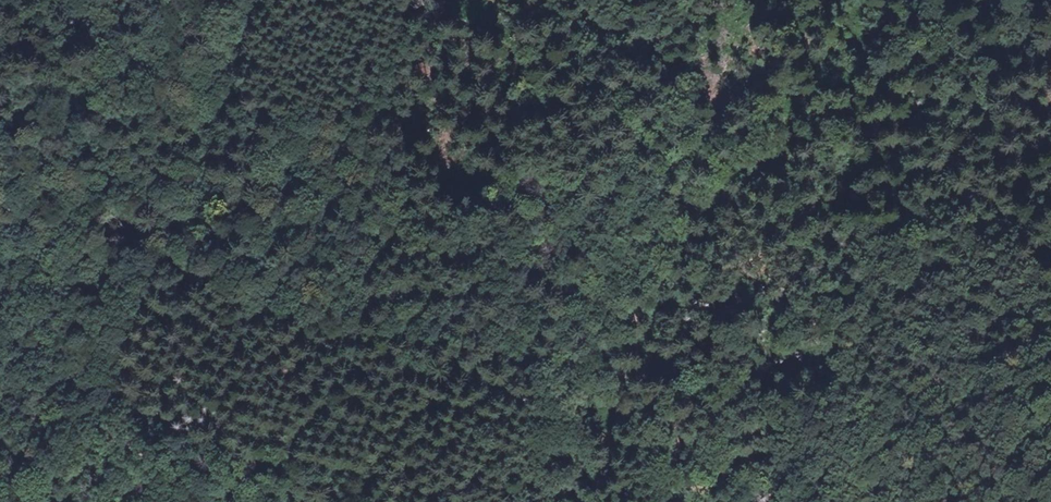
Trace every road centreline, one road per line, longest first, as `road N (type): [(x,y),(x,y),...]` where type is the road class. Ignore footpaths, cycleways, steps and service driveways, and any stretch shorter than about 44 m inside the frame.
road 1 (track): [(572,501),(644,318),(715,204),(791,152),(929,117),(1026,47),(1045,0)]
road 2 (track): [(282,0),(266,88),(150,312),(138,365),(153,501)]
road 3 (track): [(508,0),(532,68),(499,151),(484,335),(498,420),(530,501)]
road 4 (track): [(231,157),(154,175),(82,247)]

